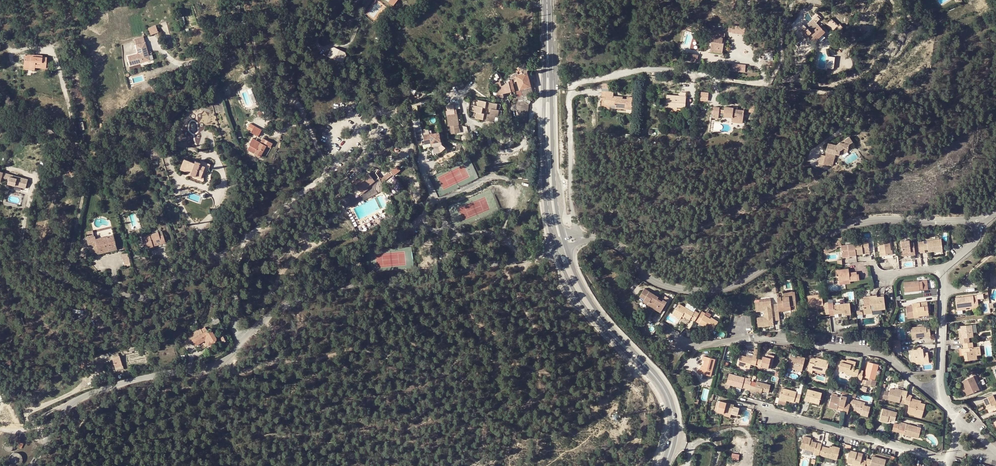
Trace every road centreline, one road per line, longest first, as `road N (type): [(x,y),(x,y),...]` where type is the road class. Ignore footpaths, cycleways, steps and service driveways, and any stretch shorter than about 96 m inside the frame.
road 1 (residential): [(577,235),(575,85),(654,70),(765,81),(781,59),(792,0)]
road 2 (tertiary): [(946,221),(849,224),(739,282),(704,292),(656,282),(600,239)]
road 3 (unclassified): [(538,255),(409,282),(334,287),(285,306),(241,342)]
road 4 (residential): [(941,394),(873,352),(742,338),(693,343),(660,323)]
road 5 (unclassified): [(0,248),(65,280),(138,298),(211,254),(235,274)]
road 6 (primary): [(548,0),(544,175),(554,242)]
road 7 (primary): [(563,238),(548,0)]
road 8 (residential): [(948,463),(742,399)]
road 9 (unclassified): [(241,342),(210,368),(122,383),(67,408)]
road 10 (residential): [(251,229),(326,173),(305,117),(288,96)]
road 11 (primary): [(556,252),(583,304),(649,370)]
road 12 (primary): [(649,370),(583,289),(567,248)]

